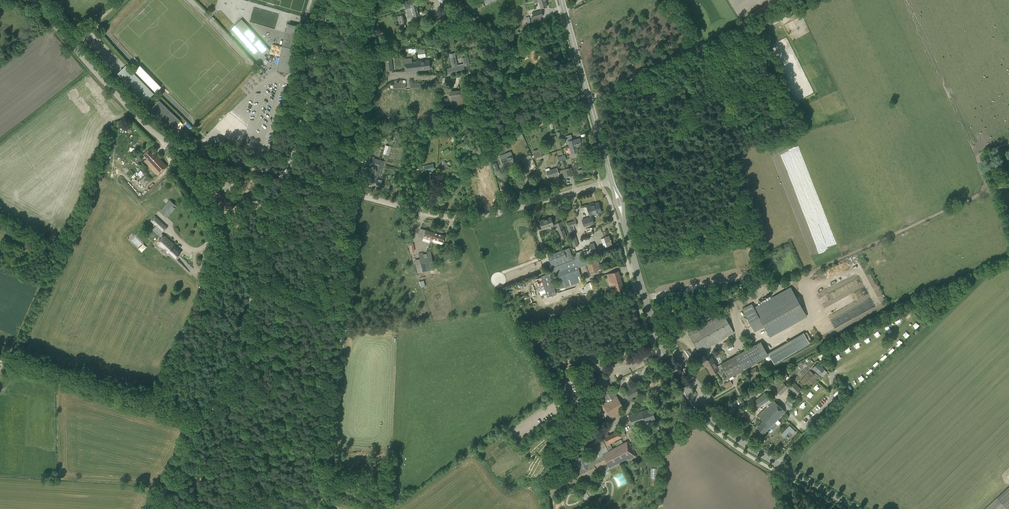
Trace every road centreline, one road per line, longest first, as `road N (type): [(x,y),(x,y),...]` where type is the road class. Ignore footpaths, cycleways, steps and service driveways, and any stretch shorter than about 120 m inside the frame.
road 1 (track): [(356,0),(366,14),(357,195),(322,489)]
road 2 (tertiary): [(857,508),(732,437),(694,400),(654,325),(622,216)]
road 3 (unclassified): [(155,508),(217,397),(285,175)]
road 4 (unclassified): [(612,181),(456,217),(285,175)]
road 5 (unclassified): [(285,175),(167,141),(32,0)]
road 6 (unclassified): [(369,90),(387,79),(472,72),(567,21)]
road 7 (track): [(204,419),(0,358)]
road 8 (track): [(587,95),(728,29),(770,0)]
road 9 (unclassified): [(285,175),(334,0)]
road 10 (tertiary): [(612,181),(567,21)]
road 11 (track): [(167,141),(174,166),(227,244),(258,270)]

